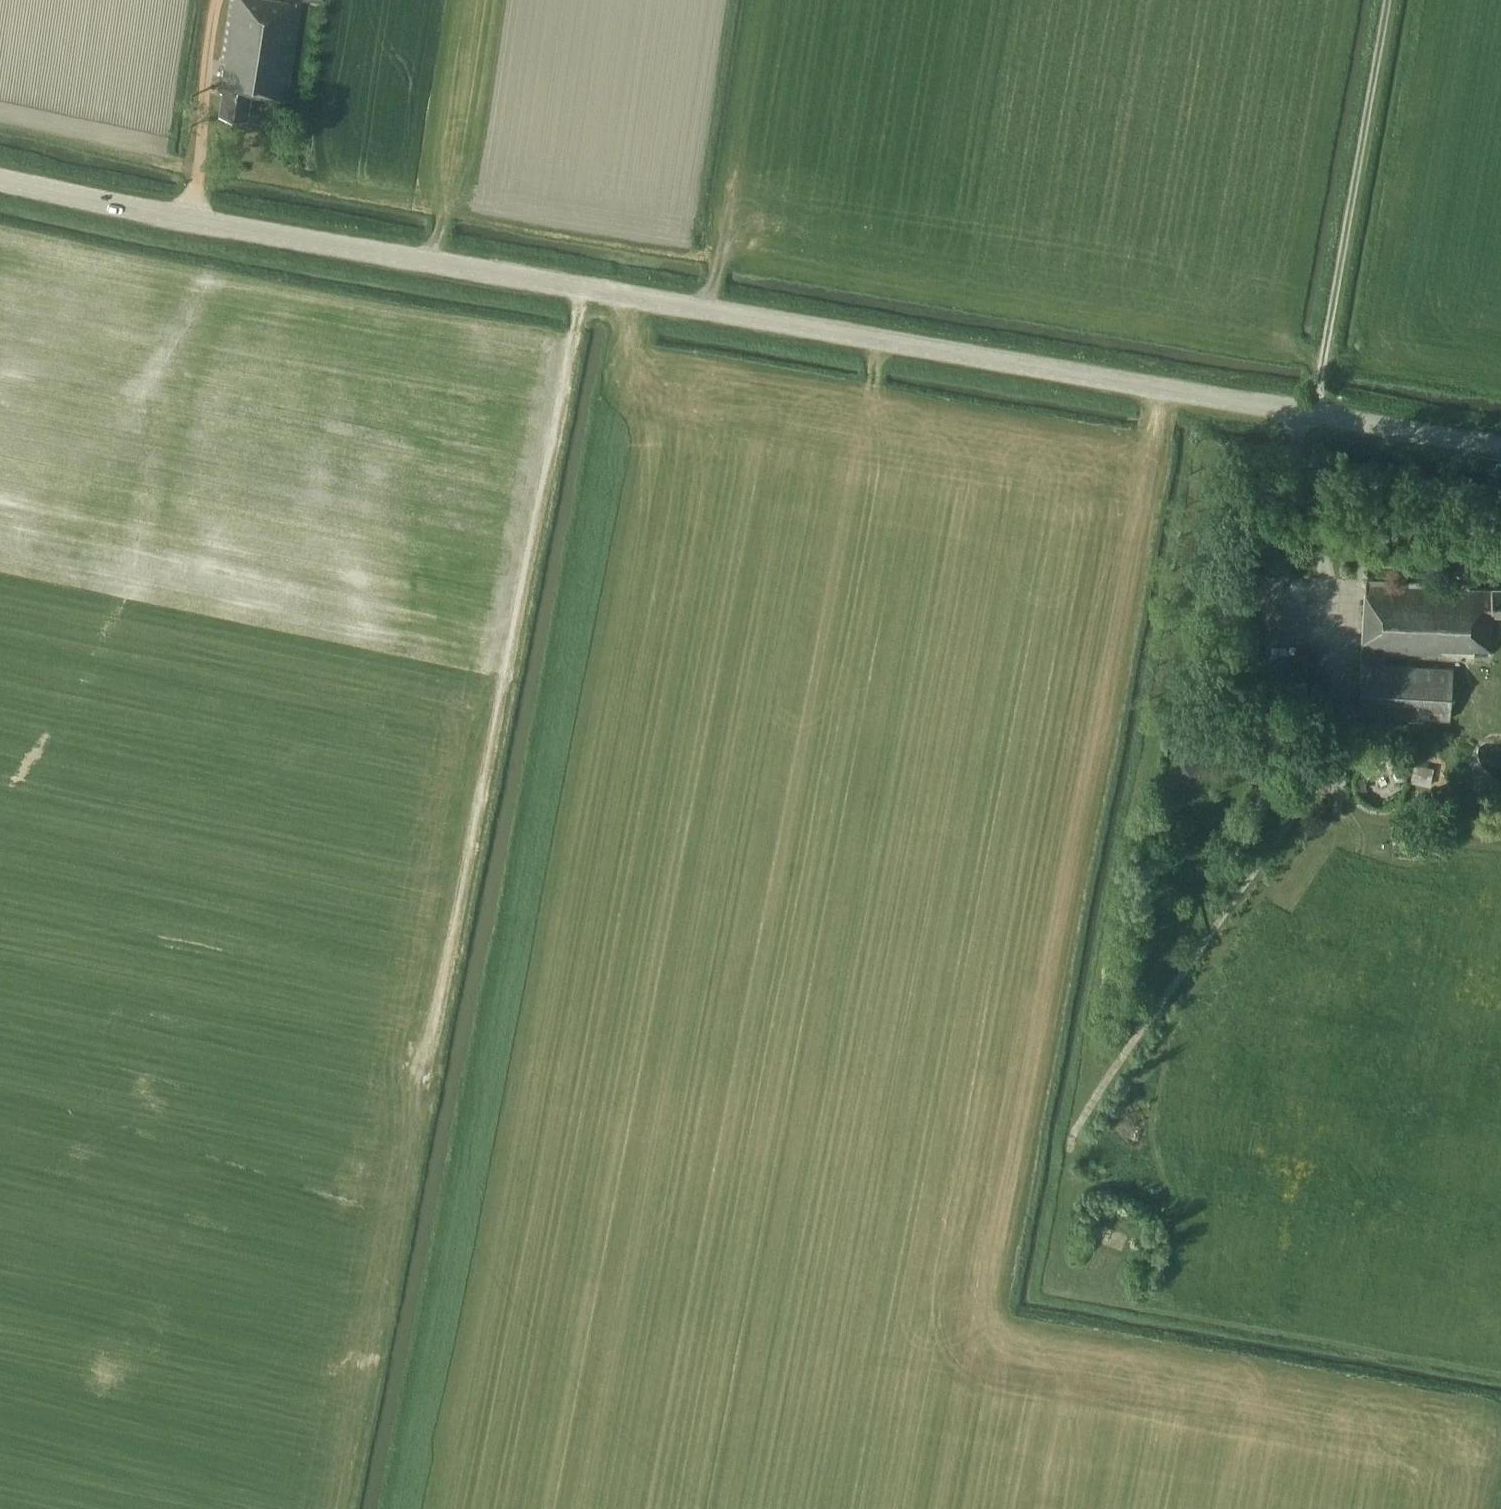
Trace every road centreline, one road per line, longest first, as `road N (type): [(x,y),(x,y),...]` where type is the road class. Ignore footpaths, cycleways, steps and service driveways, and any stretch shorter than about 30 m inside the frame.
road 1 (tertiary): [(1500,447),(189,218),(0,177)]

